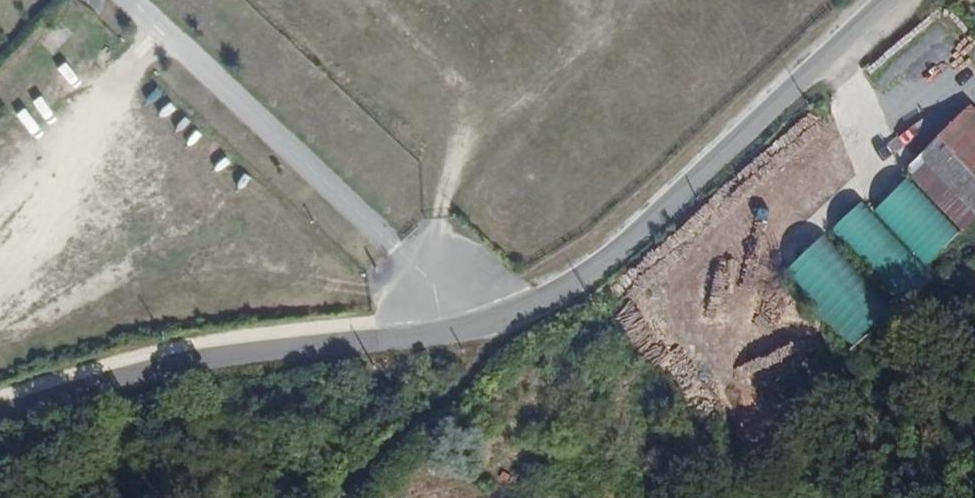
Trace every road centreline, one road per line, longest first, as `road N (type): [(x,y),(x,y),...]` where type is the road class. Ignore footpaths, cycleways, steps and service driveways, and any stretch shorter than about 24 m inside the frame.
road 1 (unclassified): [(911,0),(635,265),(518,334),(440,351),(212,370),(0,419)]

